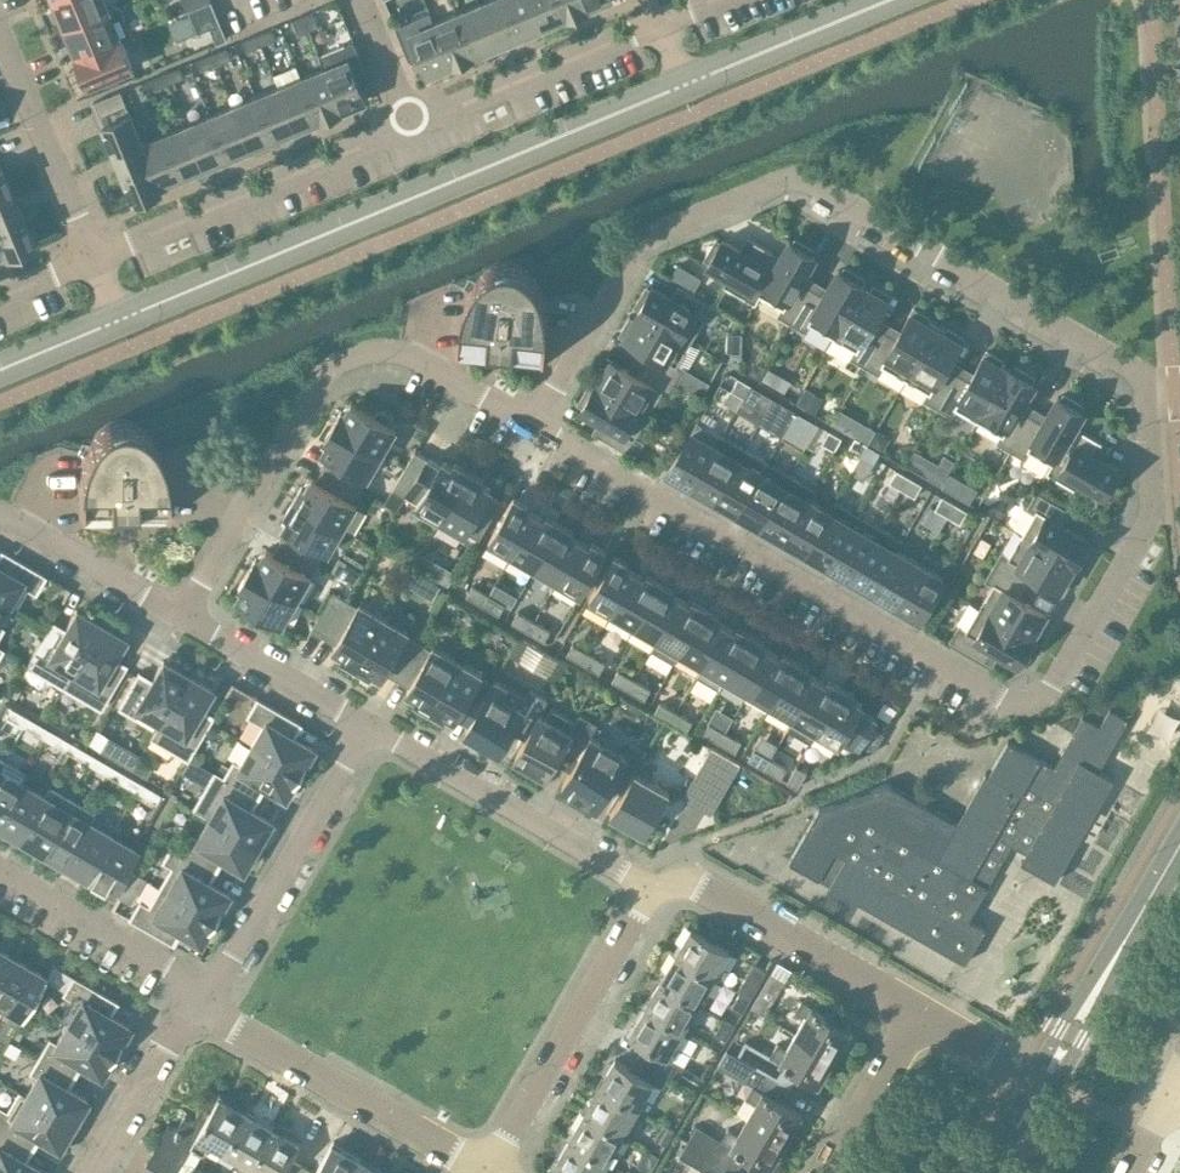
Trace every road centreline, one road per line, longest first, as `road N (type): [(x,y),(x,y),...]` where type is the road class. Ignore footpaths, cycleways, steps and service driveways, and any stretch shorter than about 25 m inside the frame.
road 1 (residential): [(533,432),(995,694),(1050,675),(1139,506),(1148,482),(1145,397)]
road 2 (residential): [(1145,397),(1115,357),(811,183),(780,186),(662,235),(636,259),(533,432)]
road 3 (tertiary): [(120,319),(684,84)]
road 4 (residential): [(182,617),(335,365),(364,352),(400,356),(533,432)]
road 5 (residential): [(93,252),(411,123)]
road 6 (residential): [(487,1170),(239,1030),(200,997)]
road 7 (residential): [(652,891),(367,724)]
road 8 (residential): [(652,891),(487,1170)]
road 9 (residential): [(200,997),(235,952),(367,724)]
road 10 (residential): [(921,1015),(694,882),(669,881),(652,891)]
road 11 (residential): [(411,123),(655,24)]
road 12 (residential): [(93,252),(0,24)]
road 13 (residential): [(0,867),(167,965),(200,997)]
road 14 (residential): [(367,724),(182,617)]
road 15 (residential): [(182,617),(0,514)]
road 16 (residential): [(200,997),(159,1049),(88,1172)]
road 17 (residential): [(827,1172),(921,1015)]
road 18 (tertiary): [(1125,939),(1096,964),(1060,1027),(1044,1082)]
road 19 (tertiary): [(1044,1082),(1081,1039),(1125,939)]
road 20 (residential): [(1044,1082),(921,1015)]
road 21 (residential): [(411,123),(356,0)]
road 22 (tertiary): [(0,369),(120,319)]
road 23 (tertiary): [(684,84),(797,38)]
road 24 (tertiary): [(797,38),(912,0)]

